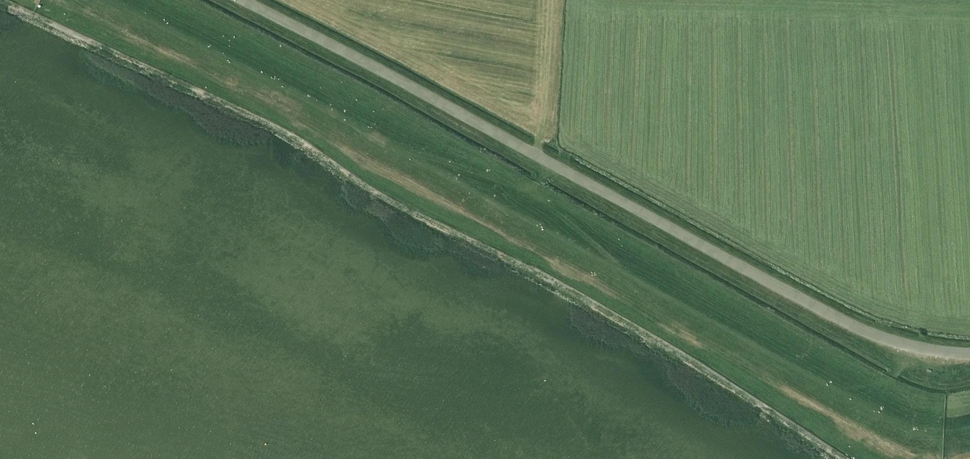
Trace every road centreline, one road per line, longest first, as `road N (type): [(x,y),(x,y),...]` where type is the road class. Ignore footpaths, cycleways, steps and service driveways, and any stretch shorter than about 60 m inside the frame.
road 1 (tertiary): [(243,0),(835,317),(907,345),(969,353)]
road 2 (track): [(531,193),(392,145),(321,136)]
road 3 (track): [(548,161),(531,193),(620,272)]

